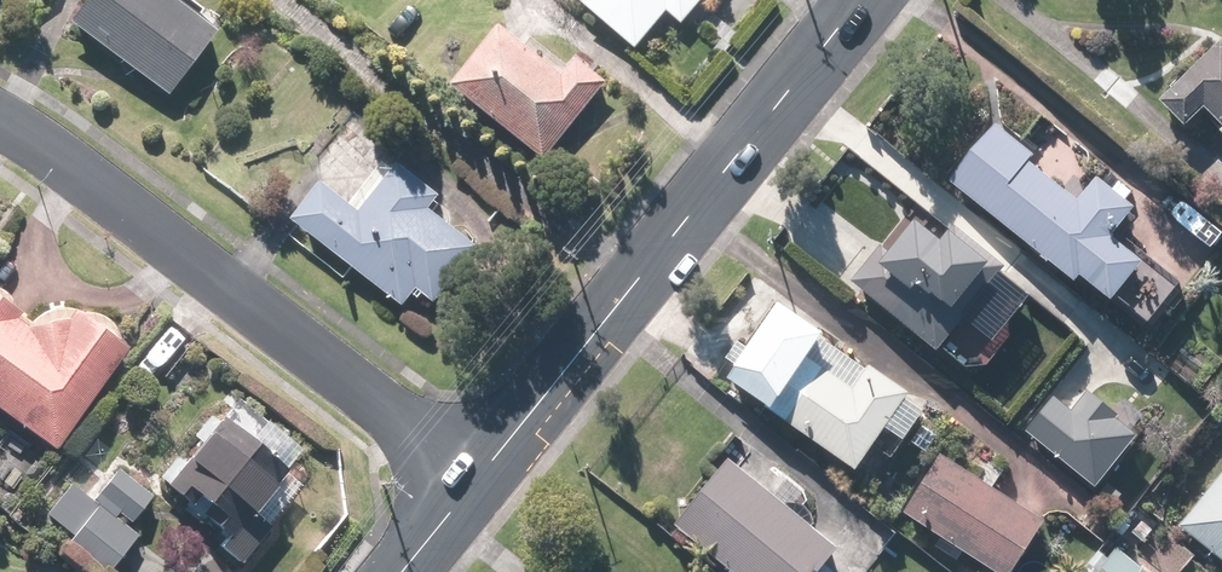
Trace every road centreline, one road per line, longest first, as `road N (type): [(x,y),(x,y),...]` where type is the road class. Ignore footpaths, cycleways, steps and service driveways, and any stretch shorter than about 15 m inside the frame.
road 1 (tertiary): [(854,0),(475,482)]
road 2 (residential): [(475,482),(55,161),(0,132)]

